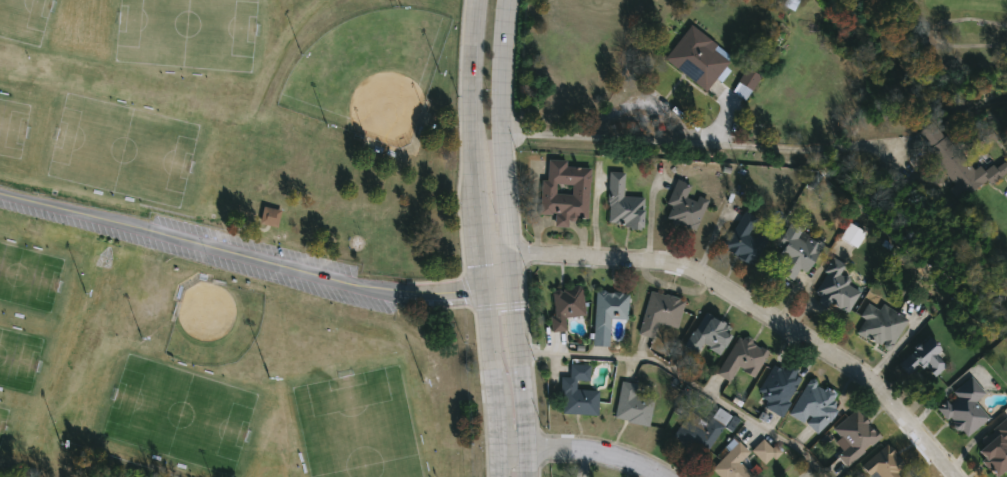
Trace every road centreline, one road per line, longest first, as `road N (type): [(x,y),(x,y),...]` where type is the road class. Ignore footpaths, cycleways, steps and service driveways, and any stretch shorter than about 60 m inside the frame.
road 1 (residential): [(950,476),(875,392),(691,275),(476,252)]
road 2 (residential): [(0,199),(274,267),(421,294),(517,292)]
road 3 (secondary): [(527,476),(530,416),(505,163),(509,0)]
road 4 (secondary): [(479,0),(476,252),(498,476)]
road 5 (residential): [(504,132),(907,157)]
road 6 (residential): [(497,450),(592,454),(660,476)]

